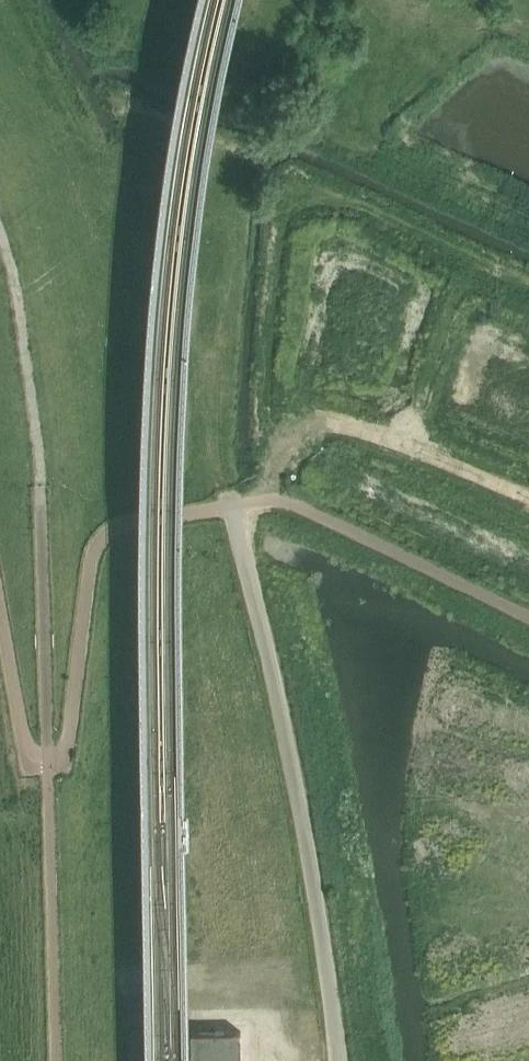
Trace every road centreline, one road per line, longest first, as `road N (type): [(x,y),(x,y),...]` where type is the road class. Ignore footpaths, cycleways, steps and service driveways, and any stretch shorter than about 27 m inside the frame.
road 1 (unclassified): [(339,1060),(300,788),(231,507)]

